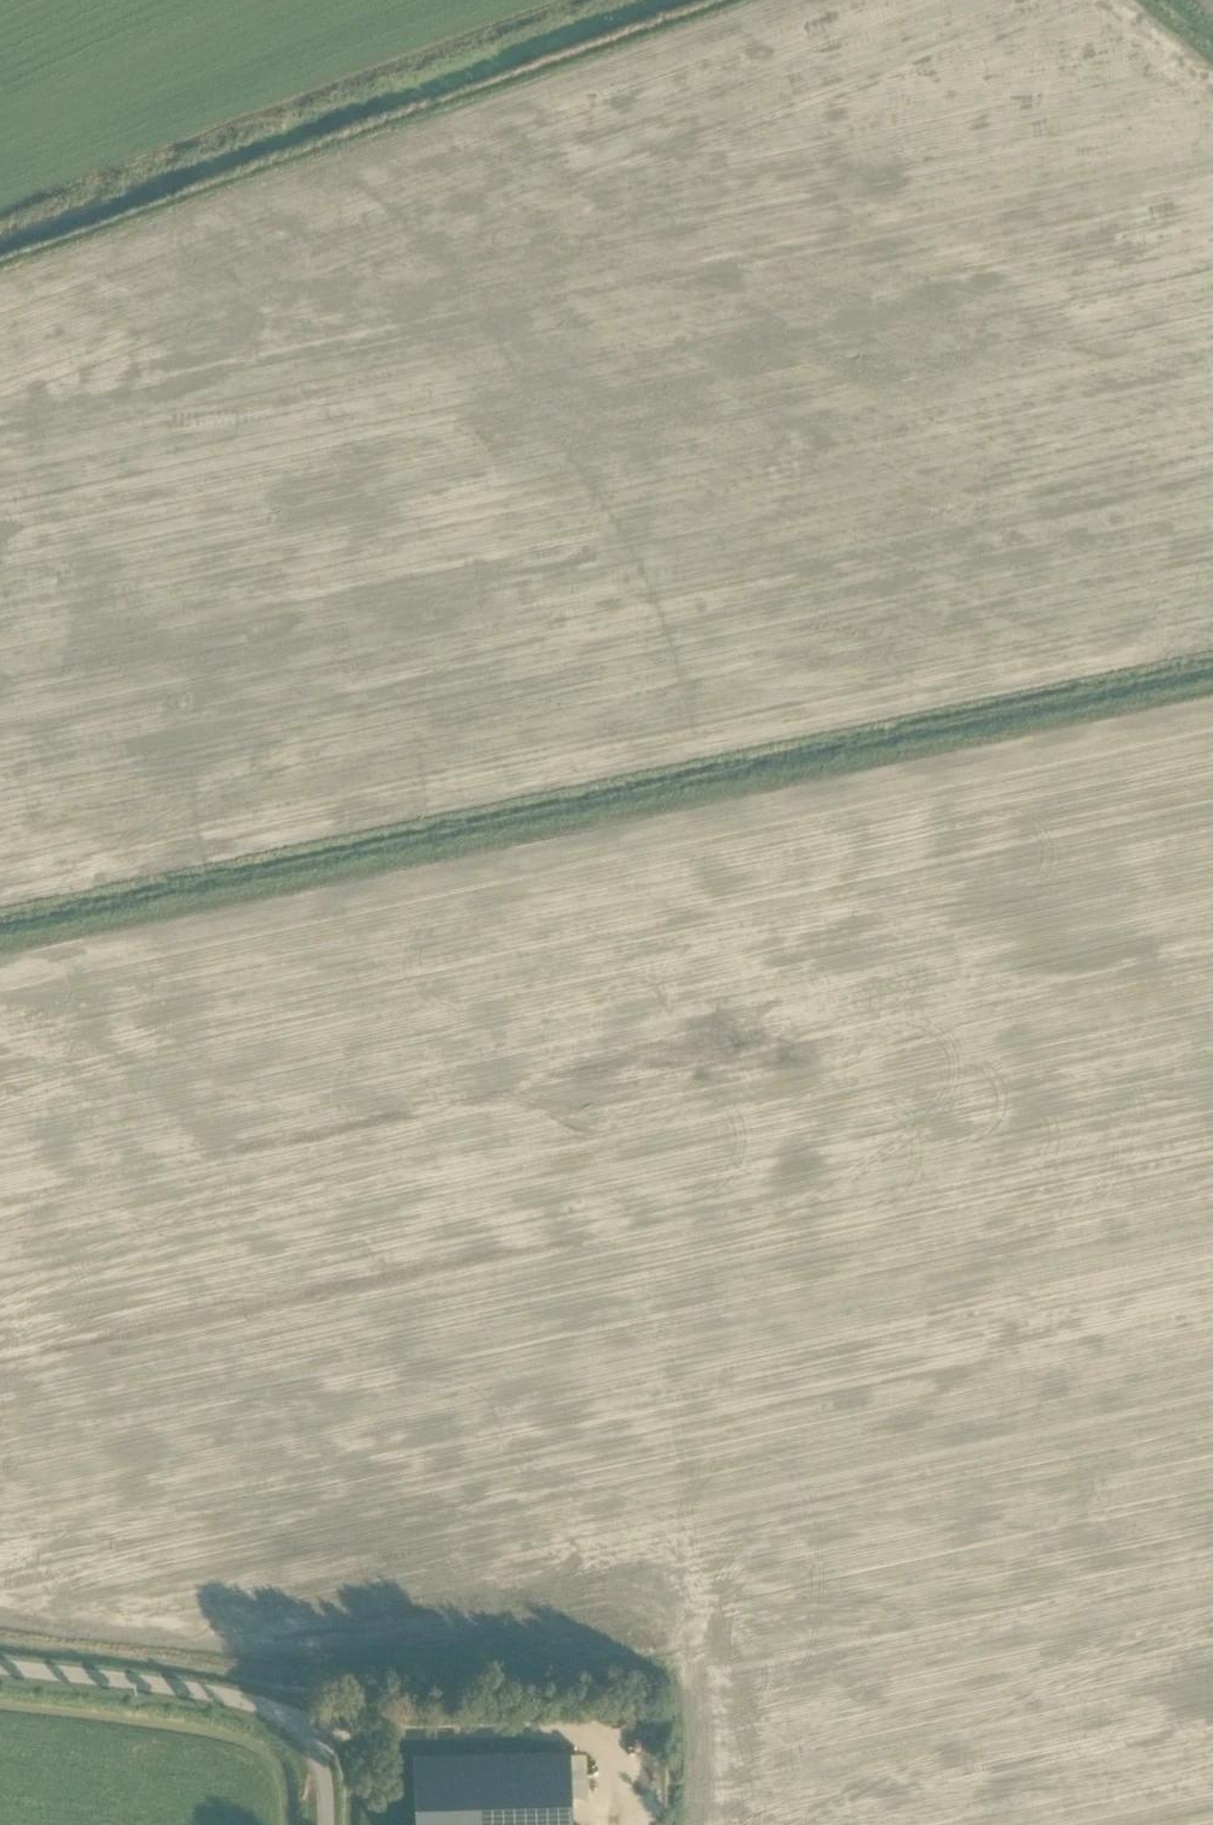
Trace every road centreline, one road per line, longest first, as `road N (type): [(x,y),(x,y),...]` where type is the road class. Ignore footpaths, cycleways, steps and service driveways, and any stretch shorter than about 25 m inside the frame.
road 1 (unclassified): [(326,1824),(317,1755),(268,1709),(0,1668)]

